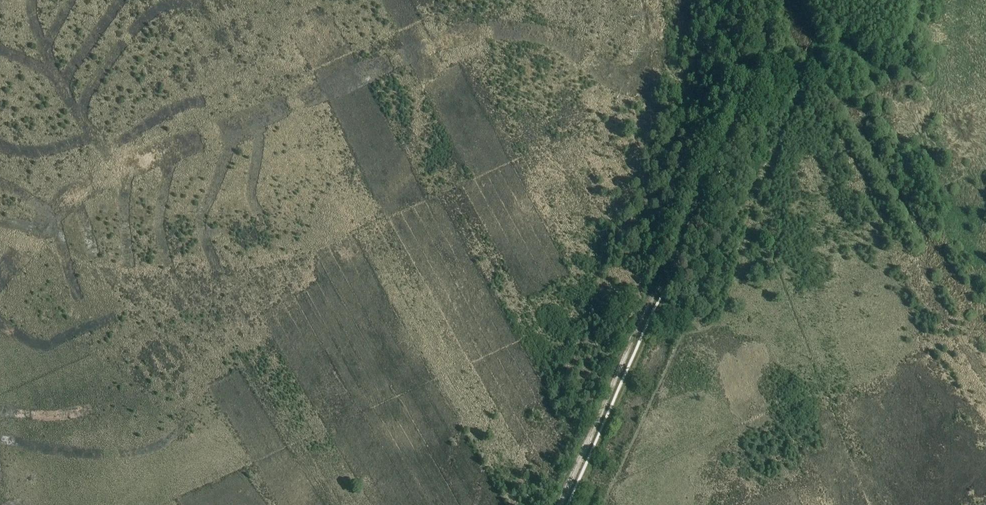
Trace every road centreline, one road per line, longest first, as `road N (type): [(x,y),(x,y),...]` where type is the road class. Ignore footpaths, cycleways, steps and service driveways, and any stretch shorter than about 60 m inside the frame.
road 1 (track): [(561,504),(764,47),(761,0)]

